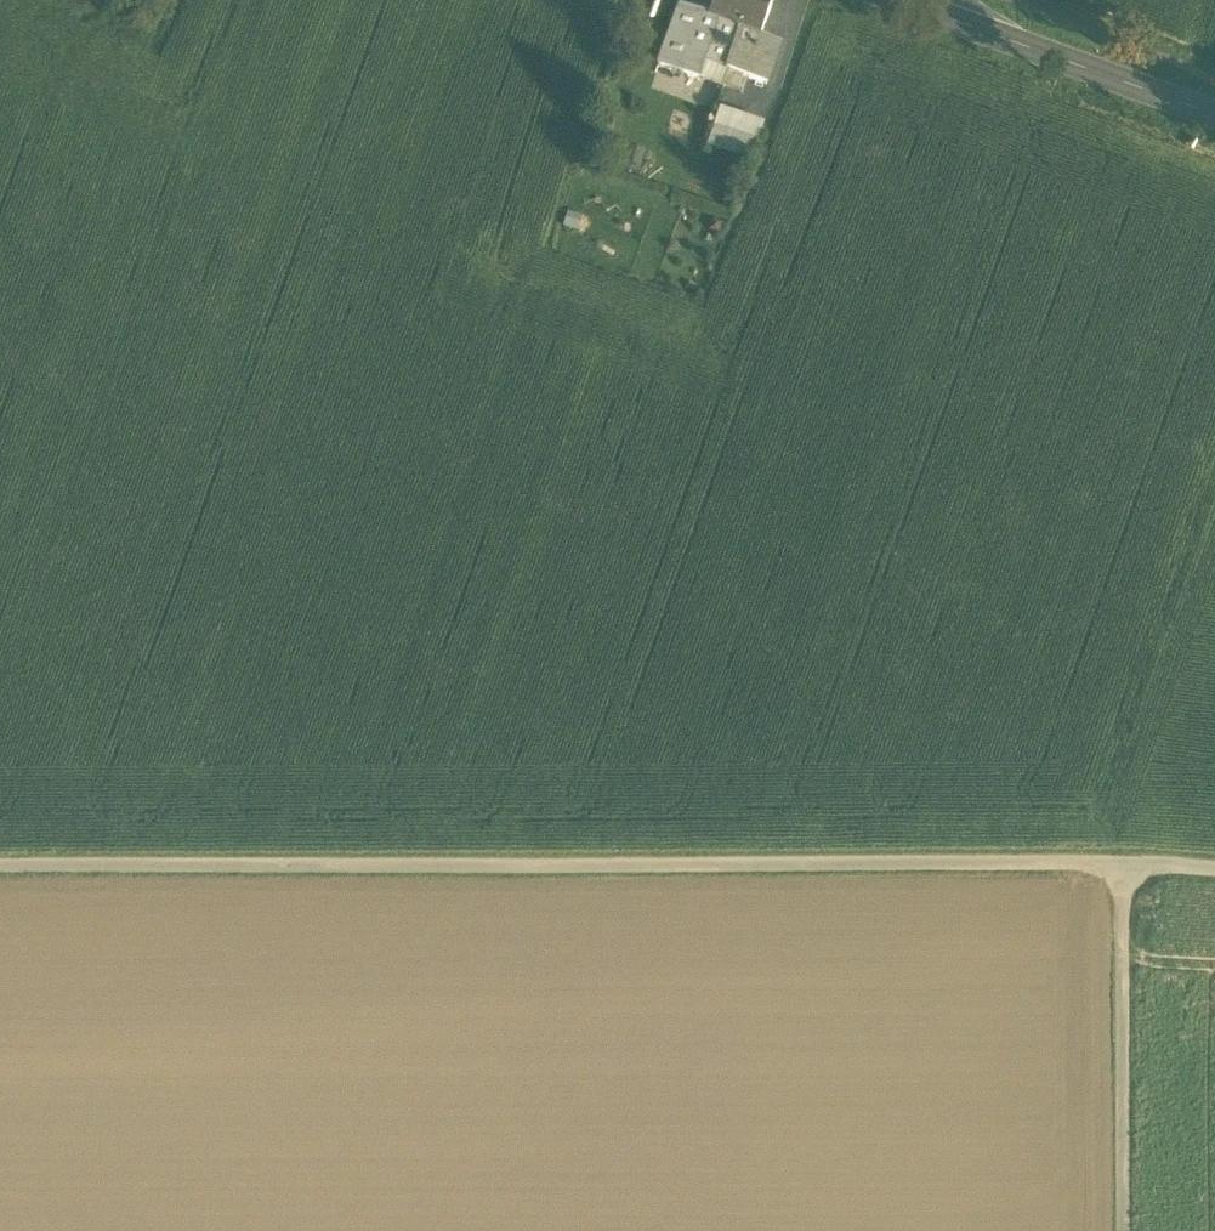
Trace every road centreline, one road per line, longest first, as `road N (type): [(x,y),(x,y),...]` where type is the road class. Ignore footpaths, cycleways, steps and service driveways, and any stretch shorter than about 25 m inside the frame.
road 1 (track): [(1123,865),(0,862)]
road 2 (track): [(1124,1230),(1123,865)]
road 3 (secondary): [(1214,117),(899,0)]

